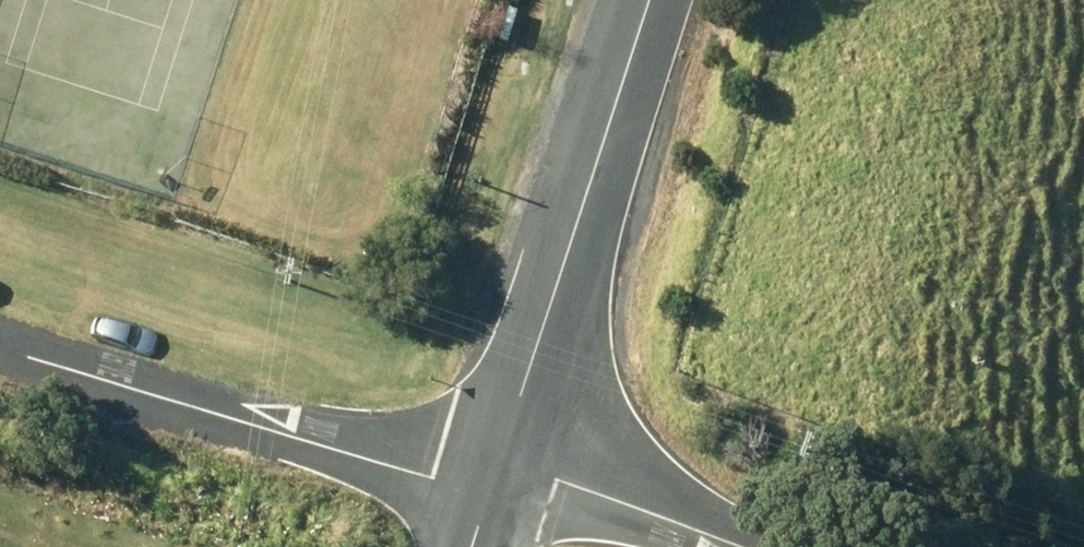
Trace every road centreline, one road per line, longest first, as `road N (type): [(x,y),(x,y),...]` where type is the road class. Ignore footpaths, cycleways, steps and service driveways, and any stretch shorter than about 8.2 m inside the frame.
road 1 (residential): [(0,343),(436,475),(494,479)]
road 2 (tertiary): [(494,479),(651,0)]
road 3 (residential): [(494,479),(560,480),(750,546)]

